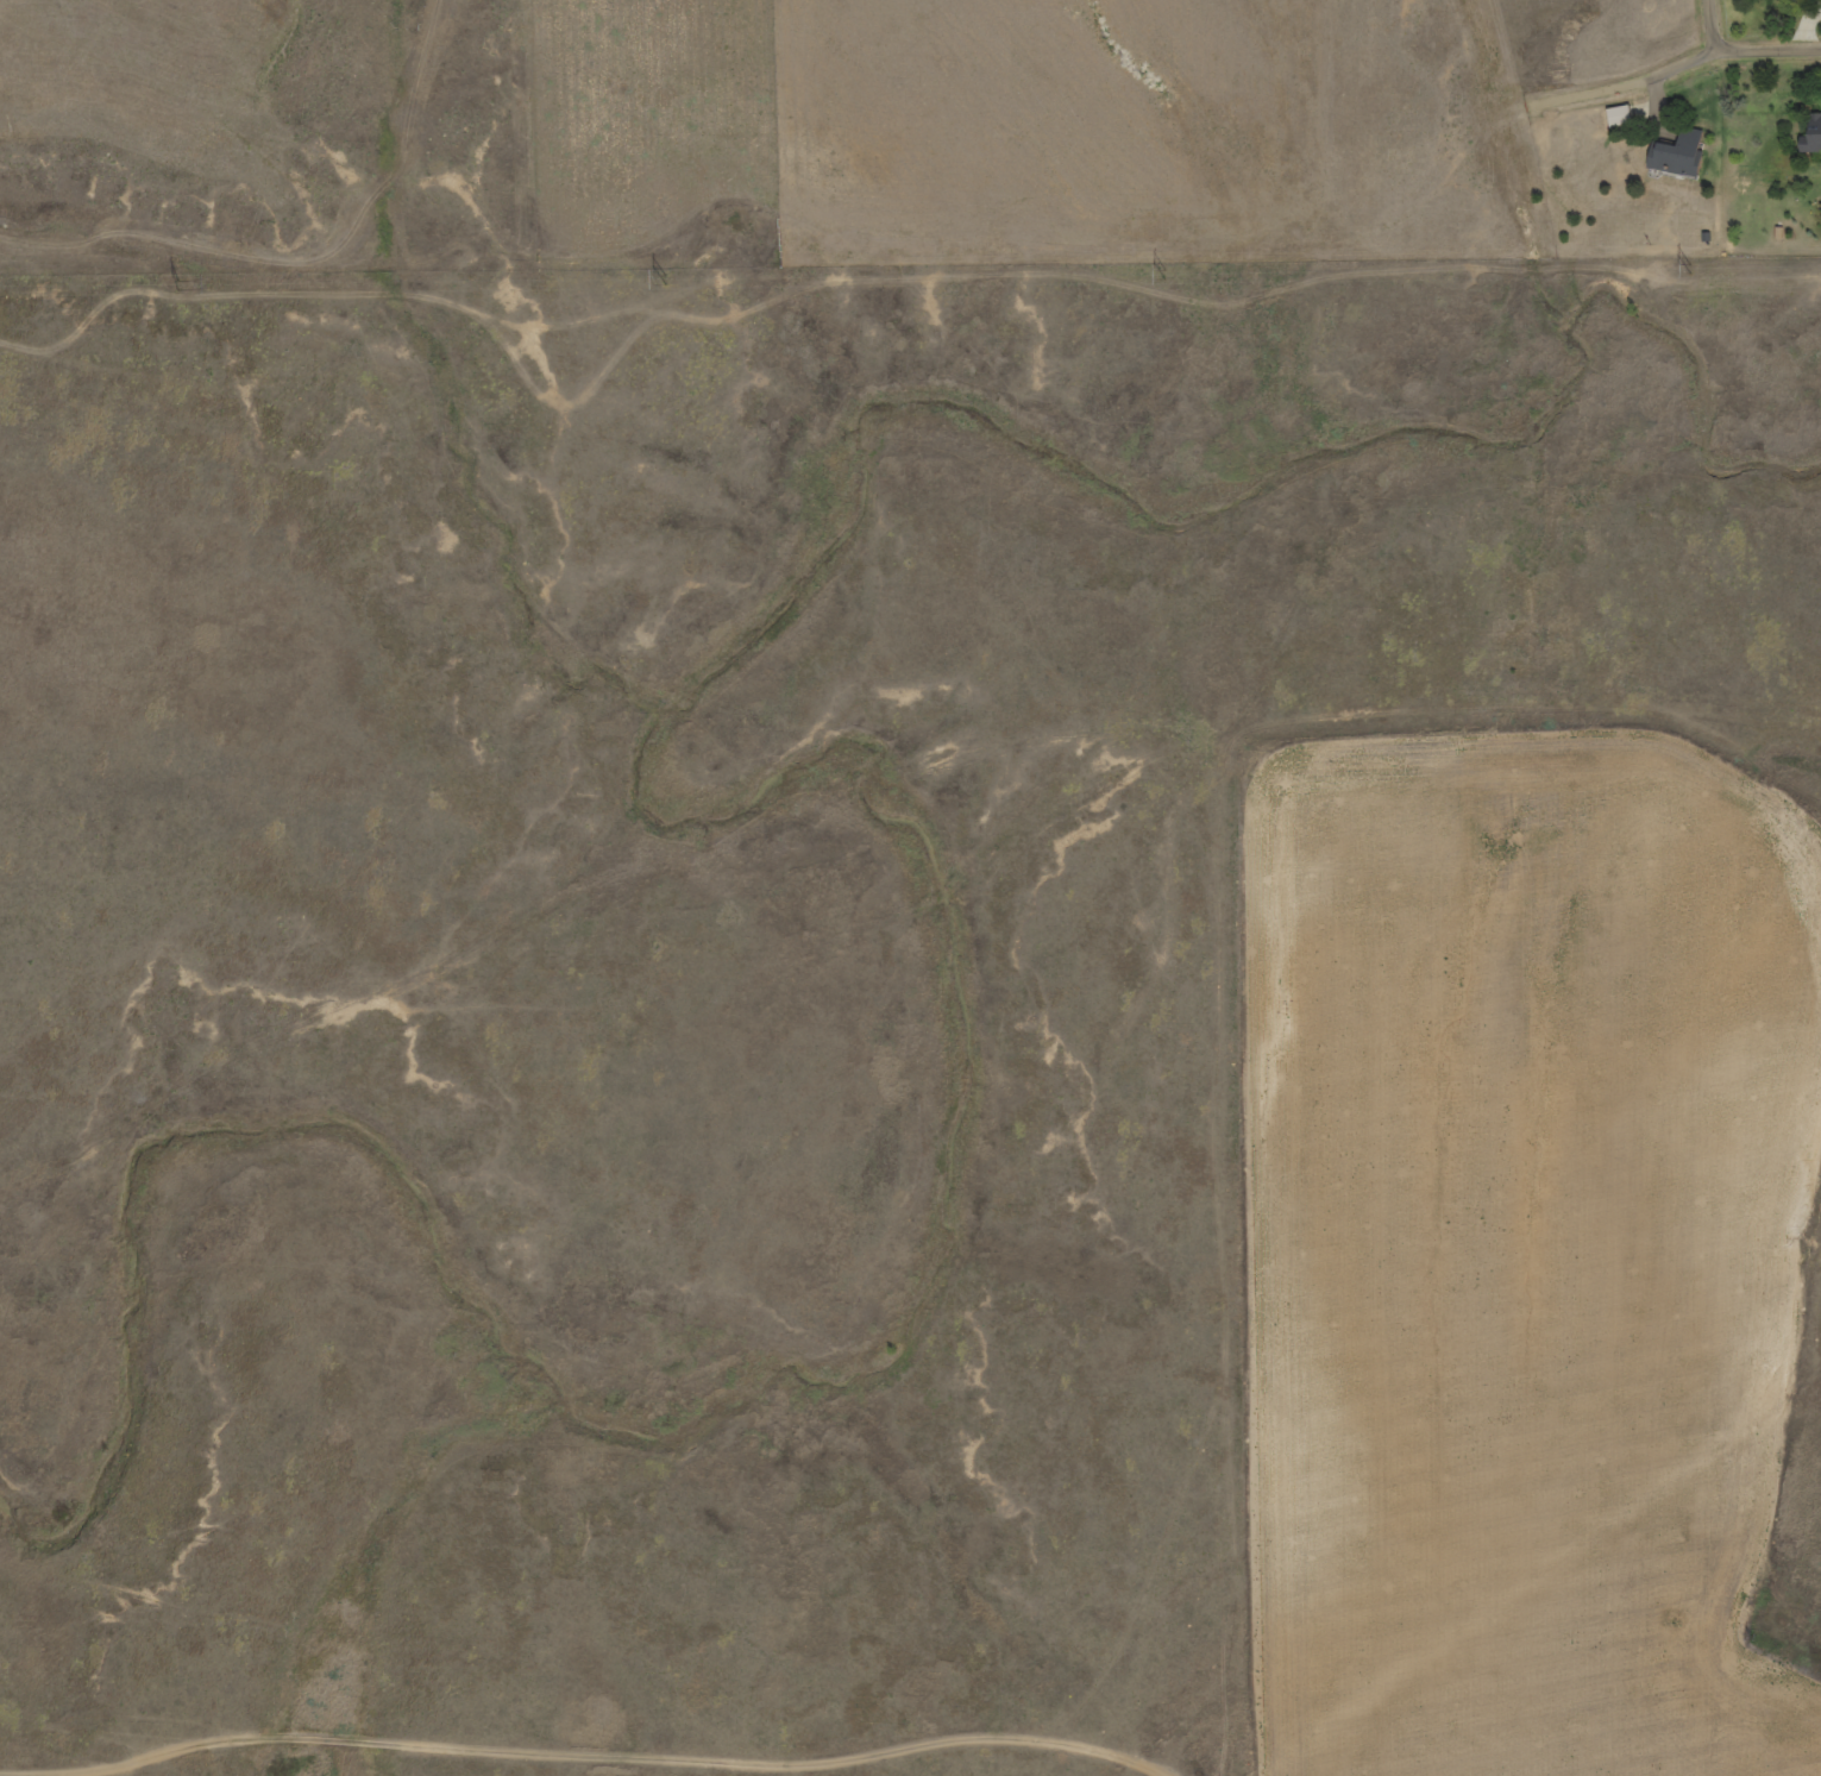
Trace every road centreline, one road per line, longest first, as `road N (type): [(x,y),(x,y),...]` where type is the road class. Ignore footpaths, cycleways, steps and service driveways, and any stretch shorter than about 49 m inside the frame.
road 1 (residential): [(1820,48),(1729,50),(1558,101)]

